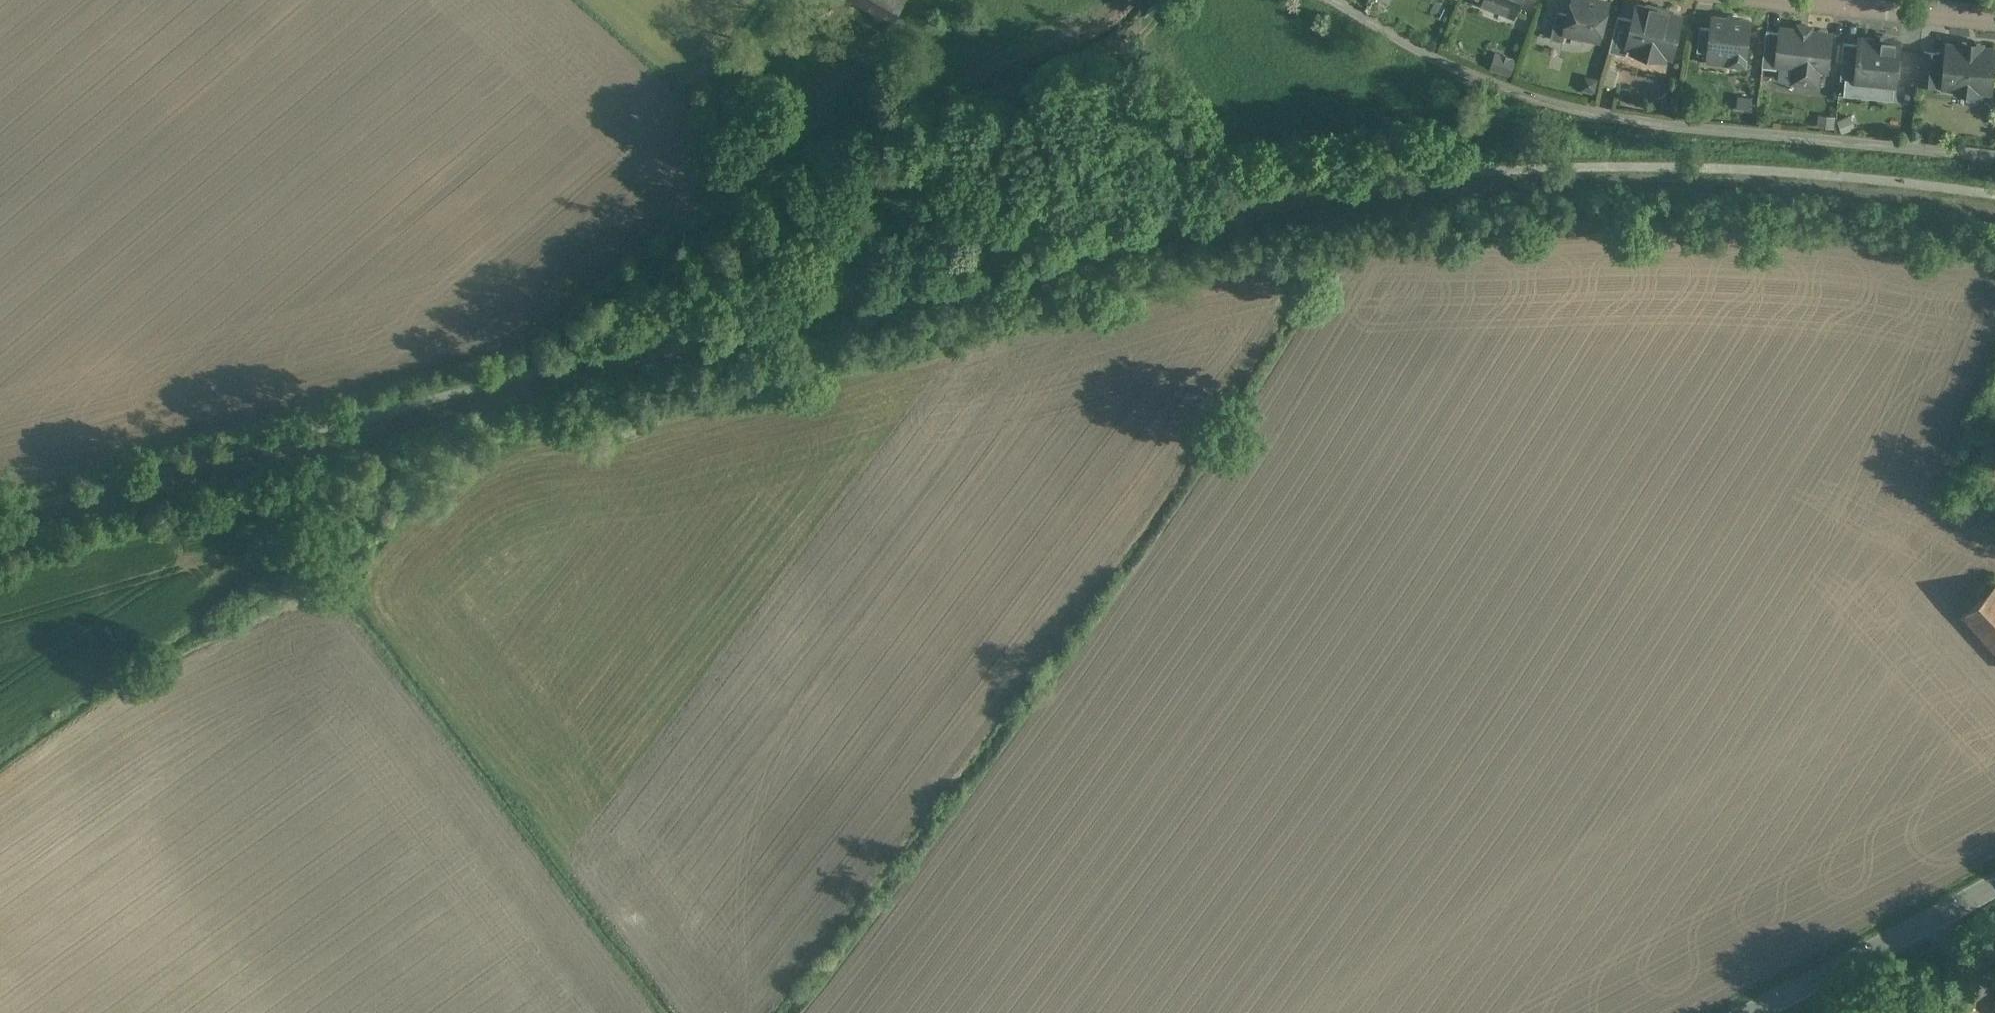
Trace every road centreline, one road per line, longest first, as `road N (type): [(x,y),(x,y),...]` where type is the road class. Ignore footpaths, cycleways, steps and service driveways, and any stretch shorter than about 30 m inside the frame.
road 1 (residential): [(1994,158),(1691,128),(1542,102),(1438,65),(1337,0)]
road 2 (unclassified): [(1750,1012),(1994,885)]
road 3 (residential): [(1994,22),(1845,7)]

